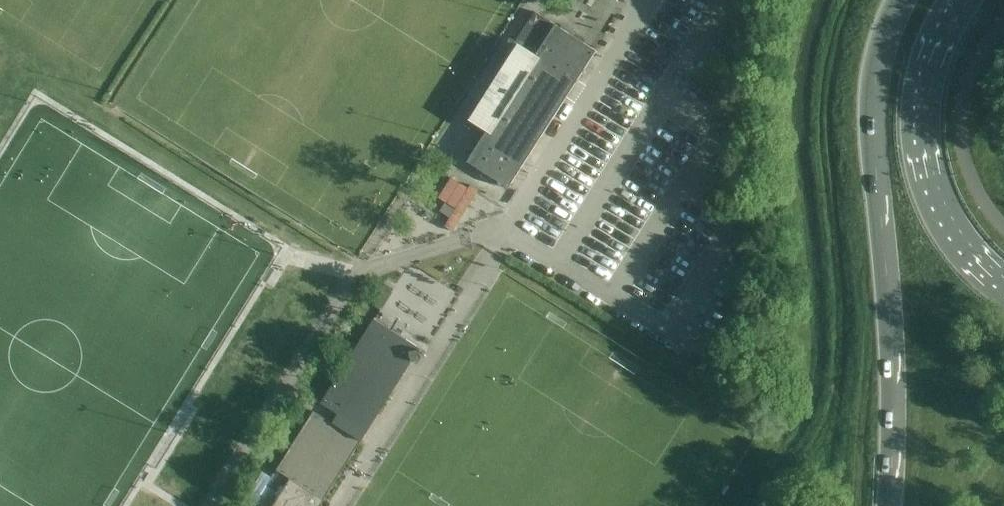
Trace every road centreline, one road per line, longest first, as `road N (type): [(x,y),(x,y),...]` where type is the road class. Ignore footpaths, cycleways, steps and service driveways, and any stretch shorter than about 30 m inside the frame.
road 1 (trunk): [(904,0),(881,52),(874,122),(893,411),(884,505)]
road 2 (trunk): [(1003,278),(959,231),(926,152),(921,114),(937,38),(959,0)]

